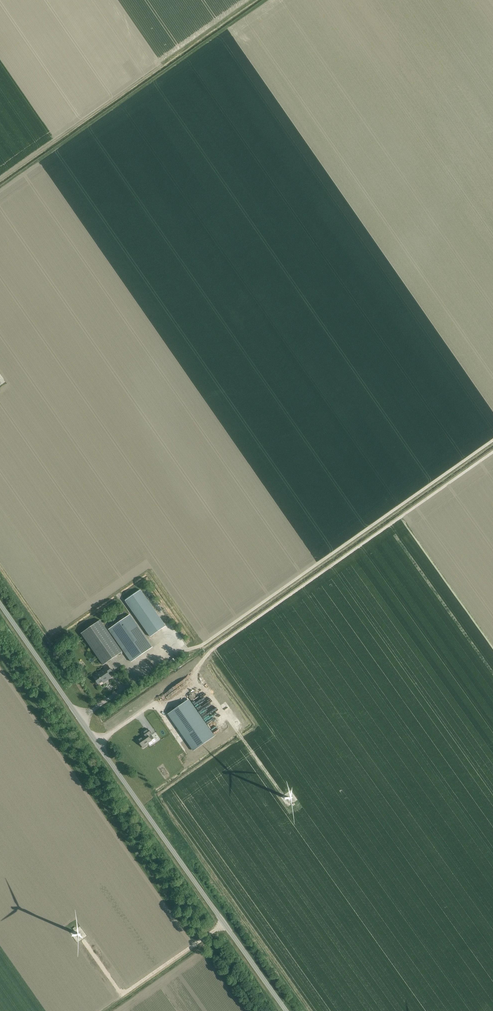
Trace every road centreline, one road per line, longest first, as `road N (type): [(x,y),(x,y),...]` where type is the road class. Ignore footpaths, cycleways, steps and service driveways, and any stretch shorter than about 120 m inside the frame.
road 1 (unclassified): [(286,1010),(0,606)]

